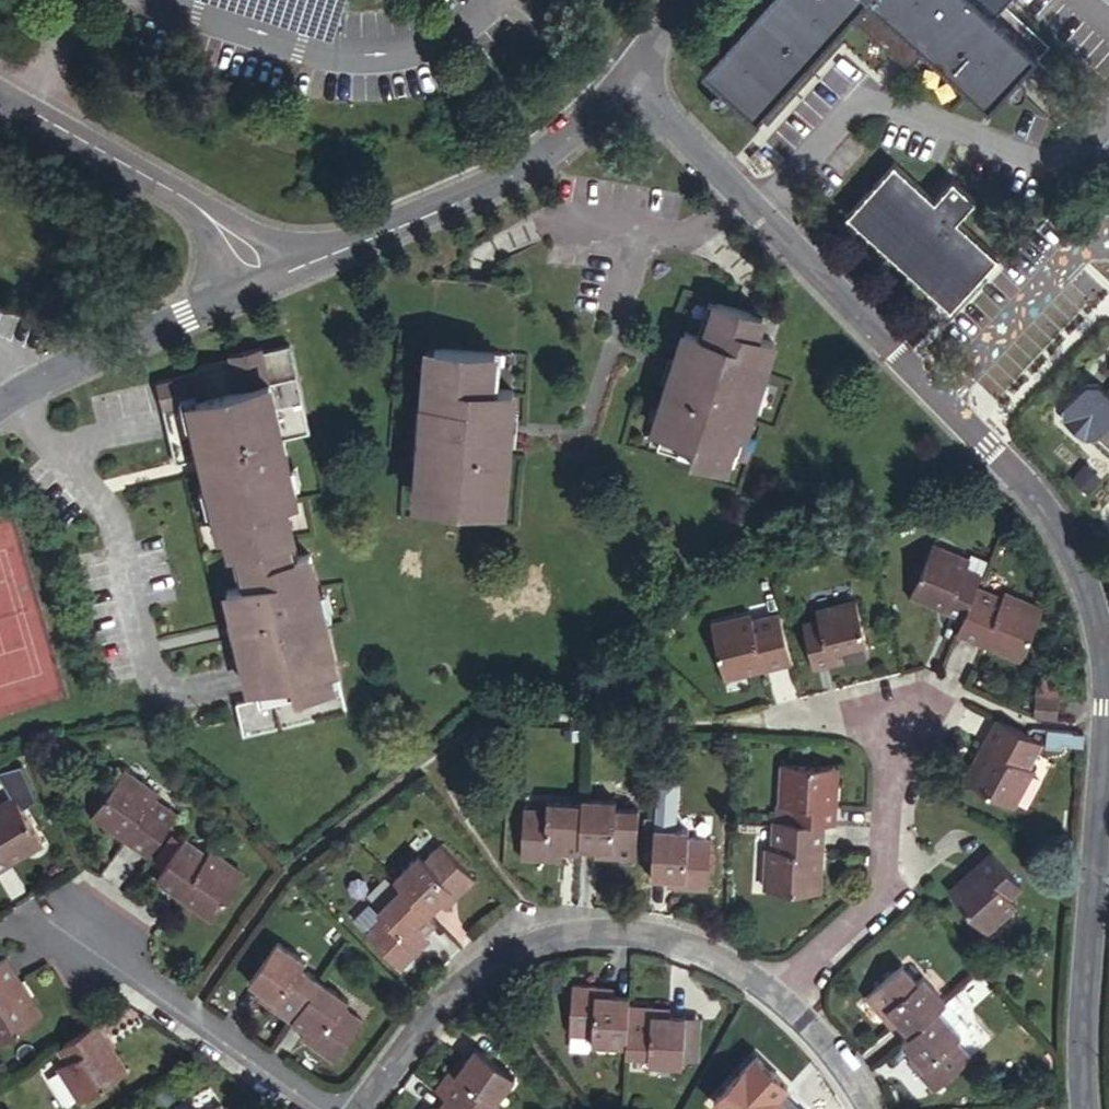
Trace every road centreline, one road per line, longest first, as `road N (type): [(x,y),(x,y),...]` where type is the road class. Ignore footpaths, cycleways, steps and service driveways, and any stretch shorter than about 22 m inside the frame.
road 1 (residential): [(1080,1108),(1074,1065),(1106,709),(1096,625),(1062,533),(1013,471),(623,76)]
road 2 (residential): [(351,1108),(439,997),(554,929),(705,949),(775,995)]
road 3 (residential): [(623,76),(572,139),(265,280)]
road 4 (residential): [(10,390),(109,520),(148,674),(169,691),(229,680)]
road 5 (residential): [(265,280),(198,209),(0,96)]
road 6 (residential): [(775,995),(885,883),(900,717)]
road 7 (residential): [(321,1108),(57,927)]
road 8 (unclassified): [(265,280),(10,390)]
road 9 (residential): [(775,995),(838,1054),(873,1108)]

